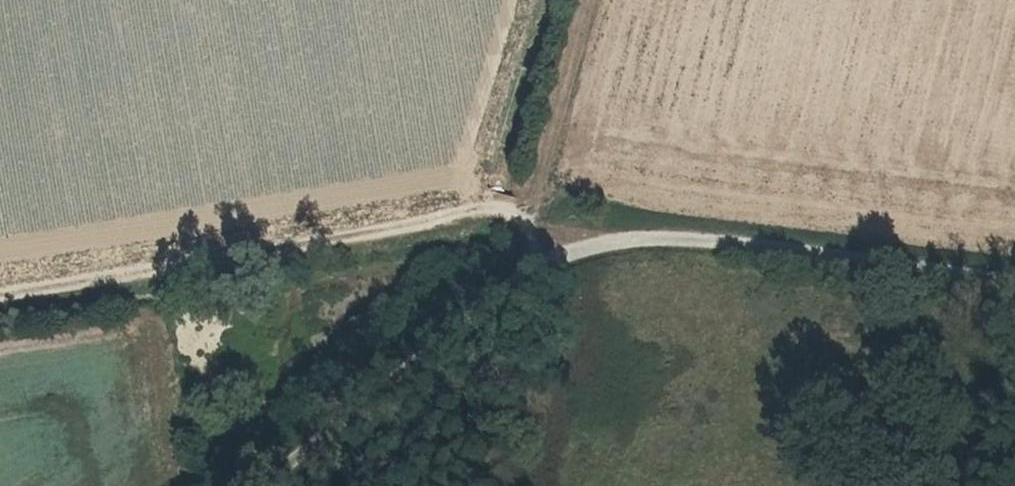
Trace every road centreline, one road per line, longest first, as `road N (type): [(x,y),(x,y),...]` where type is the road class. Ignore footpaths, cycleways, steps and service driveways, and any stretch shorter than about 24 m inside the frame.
road 1 (track): [(0,296),(476,208),(523,218),(538,252),(515,284),(258,485)]
road 2 (unclassified): [(538,252),(656,235),(1014,284)]
road 3 (track): [(523,218),(589,0)]

